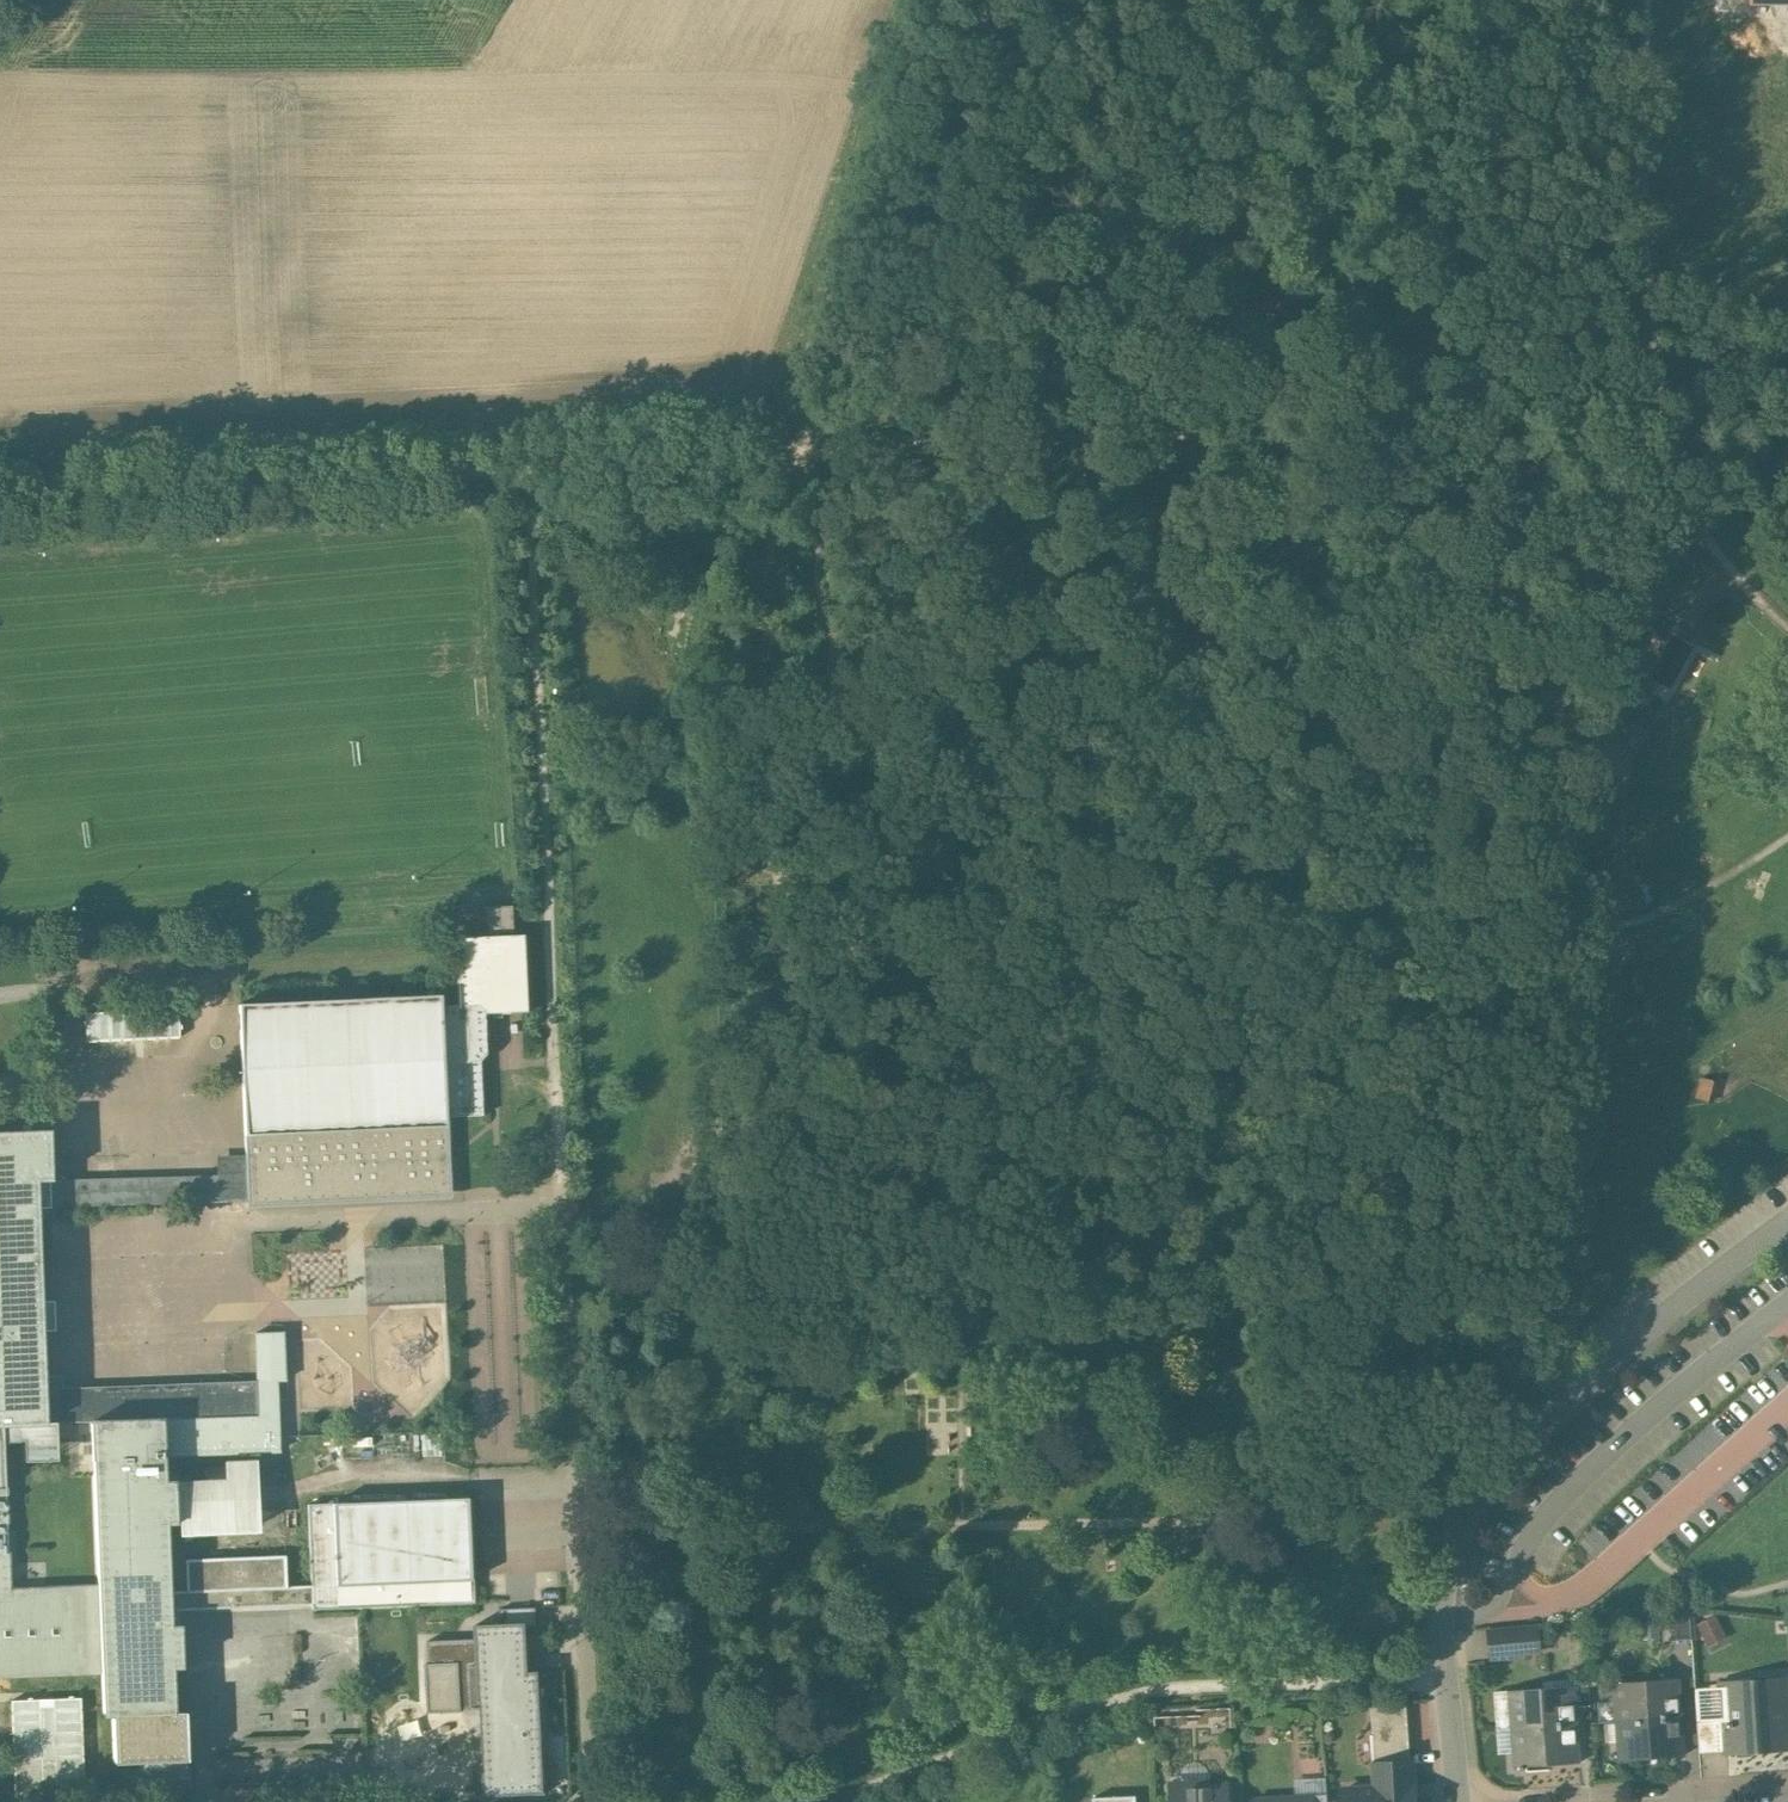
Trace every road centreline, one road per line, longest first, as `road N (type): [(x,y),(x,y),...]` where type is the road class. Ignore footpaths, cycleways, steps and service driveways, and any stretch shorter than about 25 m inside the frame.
road 1 (track): [(1020,0),(990,36),(827,448),(821,504),(838,641),(791,791),(792,825),(829,893),(915,930),(1030,916),(1140,1002),(1214,1037),(1276,1134),(1319,1239),(1400,1372),(1408,1408)]
road 2 (track): [(1787,400),(0,491)]
road 3 (track): [(1787,613),(1640,407),(1548,694),(1532,795),(1530,1068),(1467,1394),(1408,1408)]
road 4 (residential): [(1456,1801),(1438,1602),(1440,1549),(1457,1502),(1498,1453),(1787,1223)]
road 5 (track): [(1243,1081),(1353,952),(1449,932),(1626,932),(1787,839)]
road 6 (track): [(1663,406),(1647,277),(1648,0)]
road 7 (residential): [(1585,1801),(1787,1788)]

